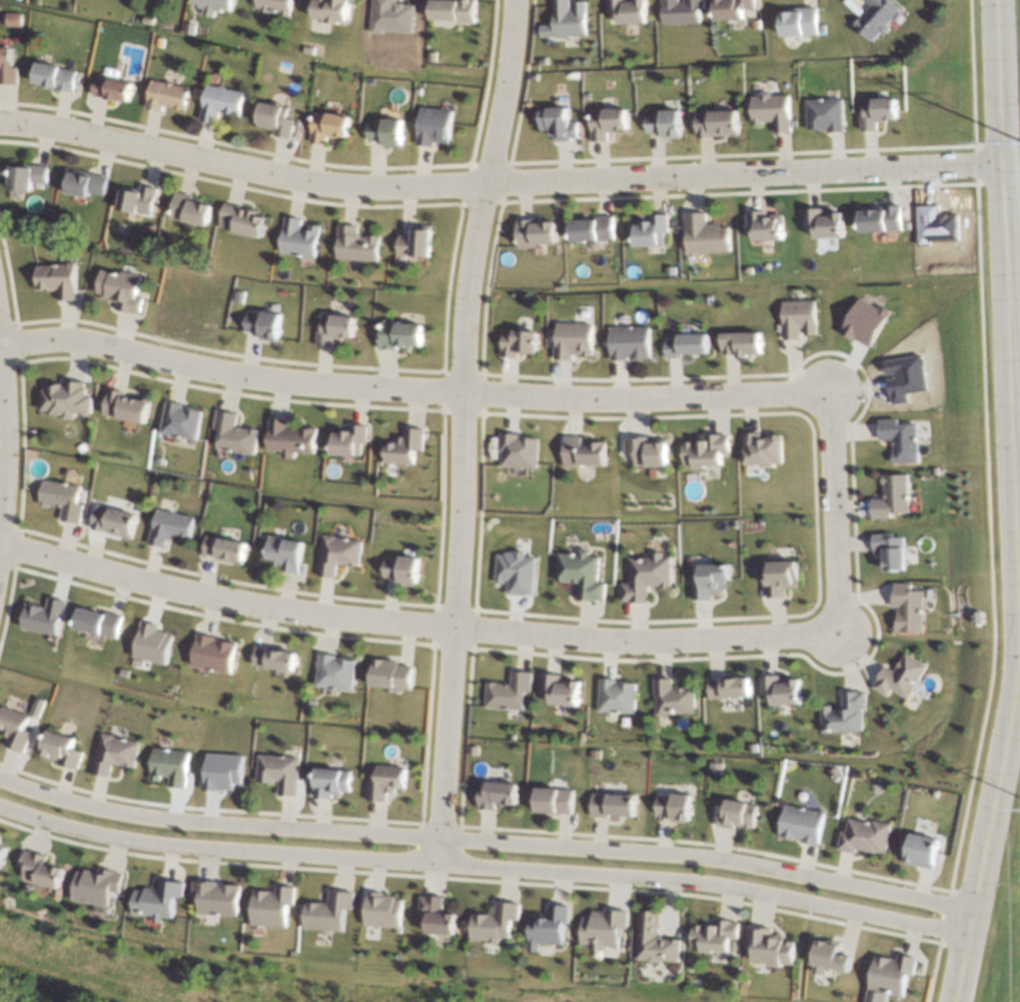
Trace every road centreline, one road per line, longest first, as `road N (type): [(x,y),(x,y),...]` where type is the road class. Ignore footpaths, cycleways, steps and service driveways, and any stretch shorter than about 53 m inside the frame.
road 1 (residential): [(946,1001),(1010,686),(1014,601),(991,0)]
road 2 (residential): [(997,159),(521,184),(288,180),(51,130),(0,128)]
road 3 (residential): [(963,911),(680,857),(126,818),(0,782)]
road 4 (residential): [(0,808),(160,847),(706,884),(958,934)]
road 5 (residential): [(509,0),(458,324),(434,865)]
road 6 (residential): [(0,548),(233,604),(502,636),(701,643),(829,632)]
road 7 (residential): [(0,347),(67,339),(268,380),(513,401),(817,391)]
road 8 (residential): [(817,391),(829,632)]

